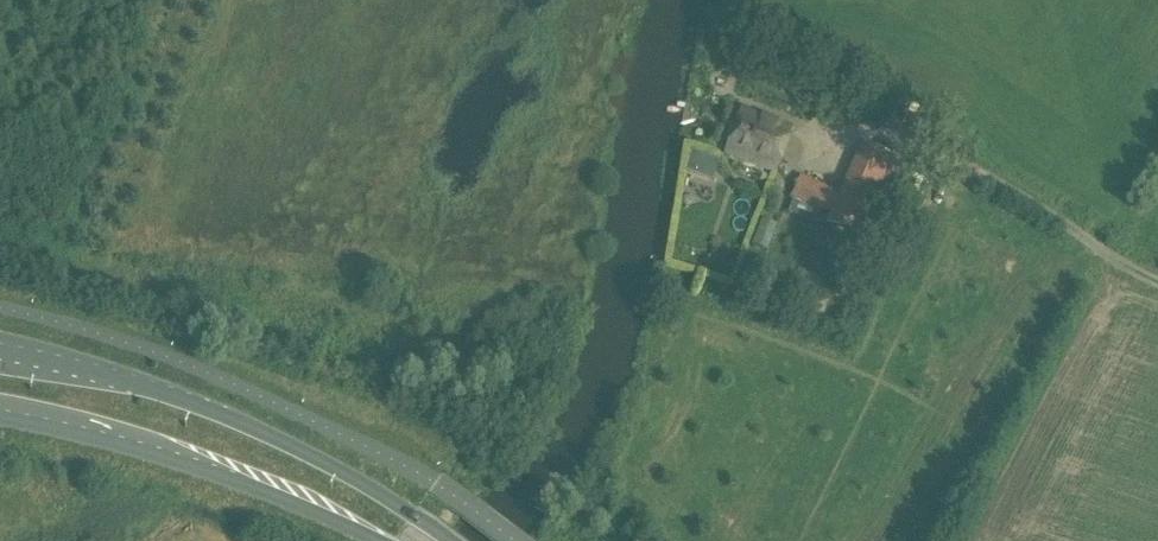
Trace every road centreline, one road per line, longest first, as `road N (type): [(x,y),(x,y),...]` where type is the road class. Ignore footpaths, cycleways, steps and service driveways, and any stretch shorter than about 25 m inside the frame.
road 1 (secondary): [(447,540),(324,462),(180,399),(0,354)]
road 2 (track): [(1157,265),(1088,237),(894,122),(771,83)]
road 3 (secondary): [(0,417),(182,458),(382,540)]

